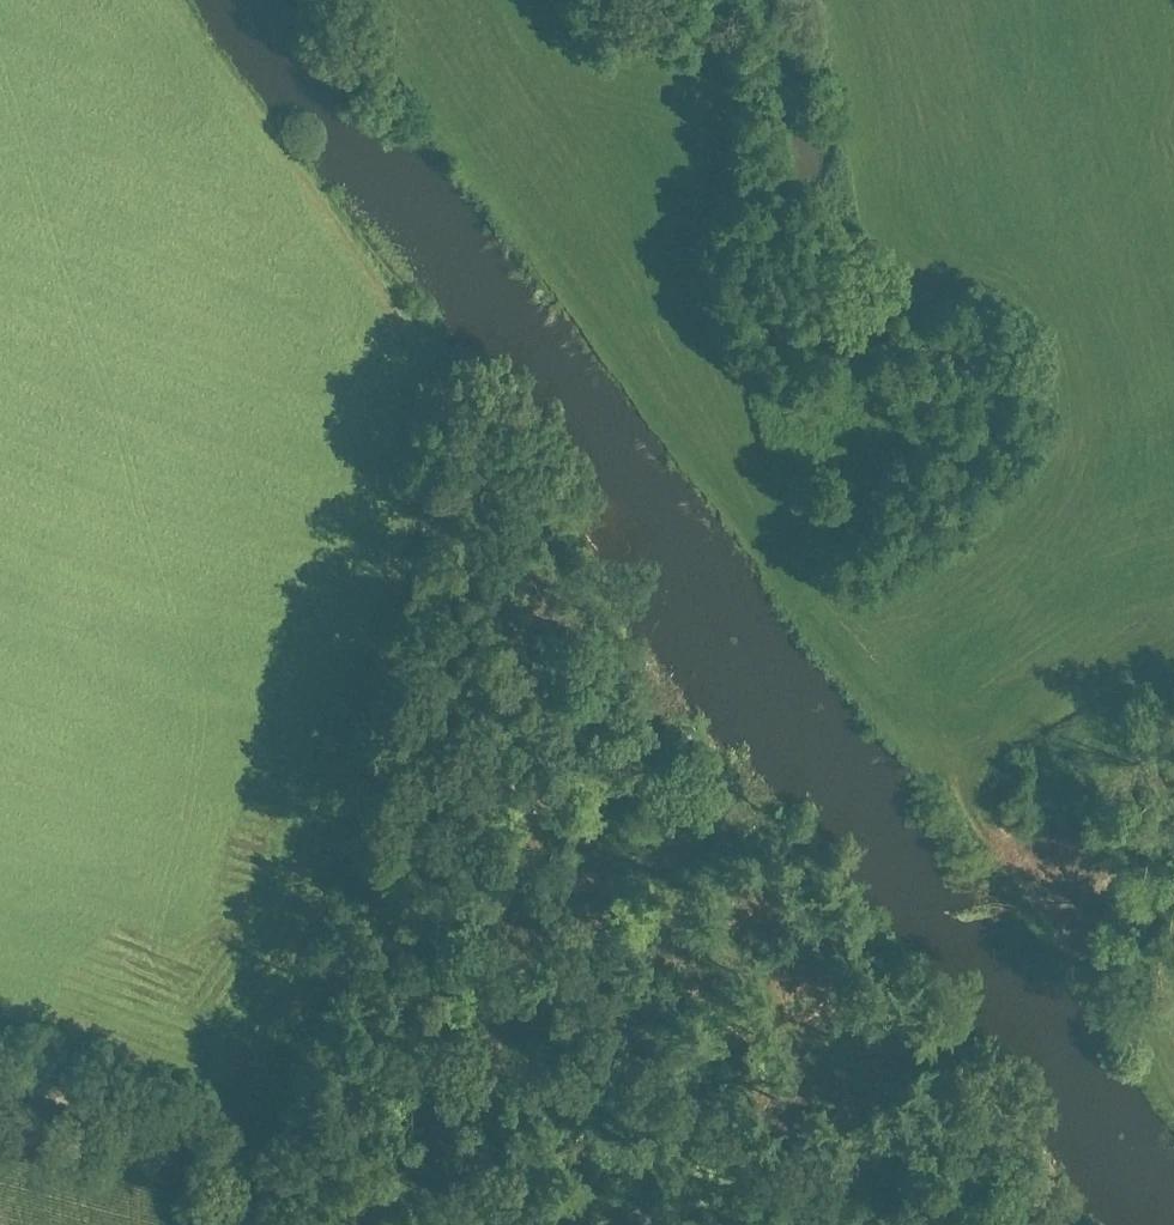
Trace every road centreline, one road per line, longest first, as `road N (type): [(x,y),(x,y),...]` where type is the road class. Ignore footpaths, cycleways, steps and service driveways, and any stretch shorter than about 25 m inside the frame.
road 1 (track): [(964,1224),(961,1145),(983,1085)]

